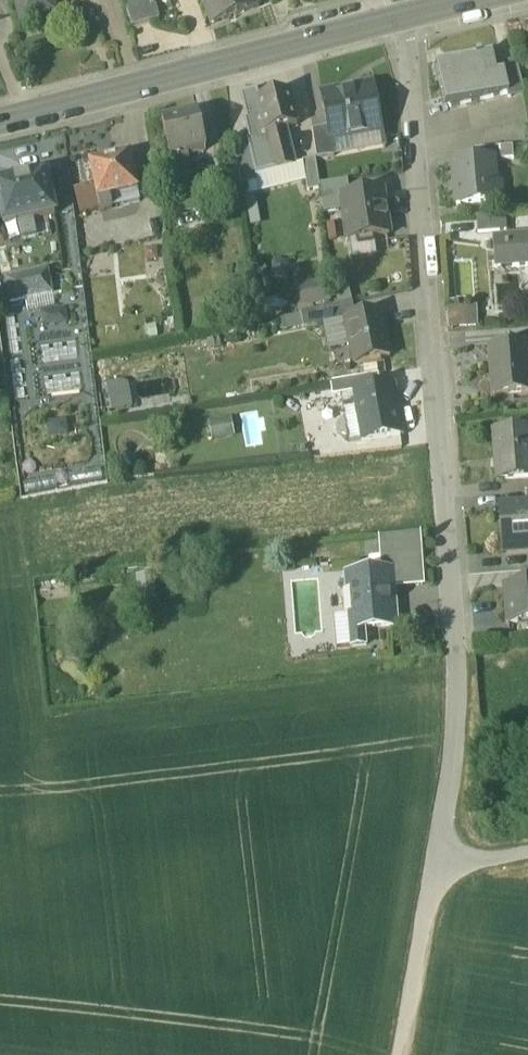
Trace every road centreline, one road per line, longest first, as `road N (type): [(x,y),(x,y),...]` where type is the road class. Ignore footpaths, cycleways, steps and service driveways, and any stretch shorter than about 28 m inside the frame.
road 1 (residential): [(402,16),(459,700),(410,1054)]
road 2 (secondary): [(402,16),(0,117)]

